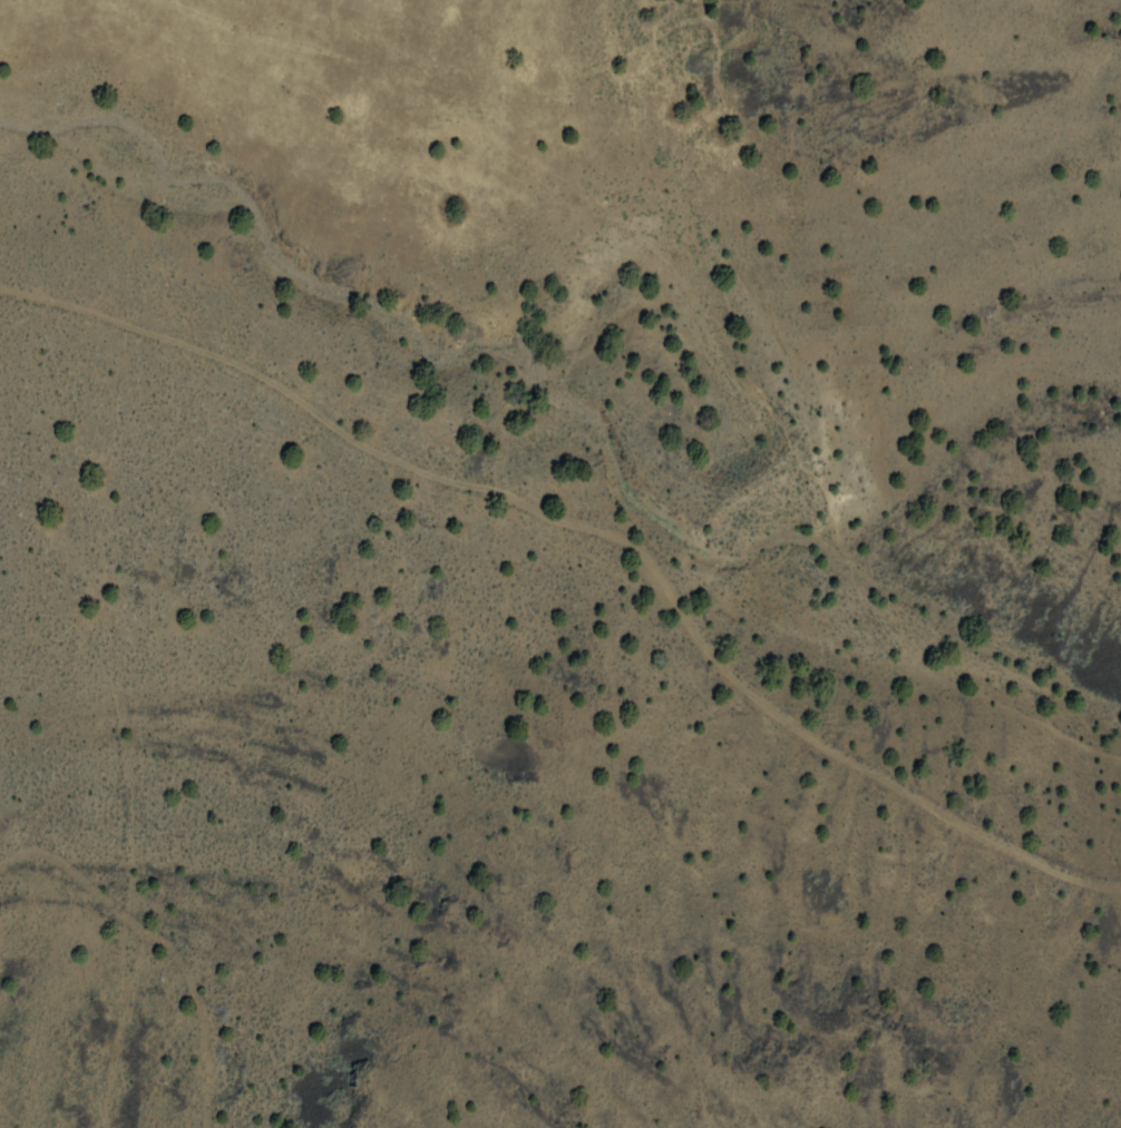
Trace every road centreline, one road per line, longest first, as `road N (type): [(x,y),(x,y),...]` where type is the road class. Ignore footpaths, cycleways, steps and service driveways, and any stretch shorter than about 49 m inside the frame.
road 1 (track): [(0,291),(198,354),(276,389),(370,453),(613,538),(650,567),(682,619),(738,680),(810,737),(1005,849),(1072,879),(1120,889)]

